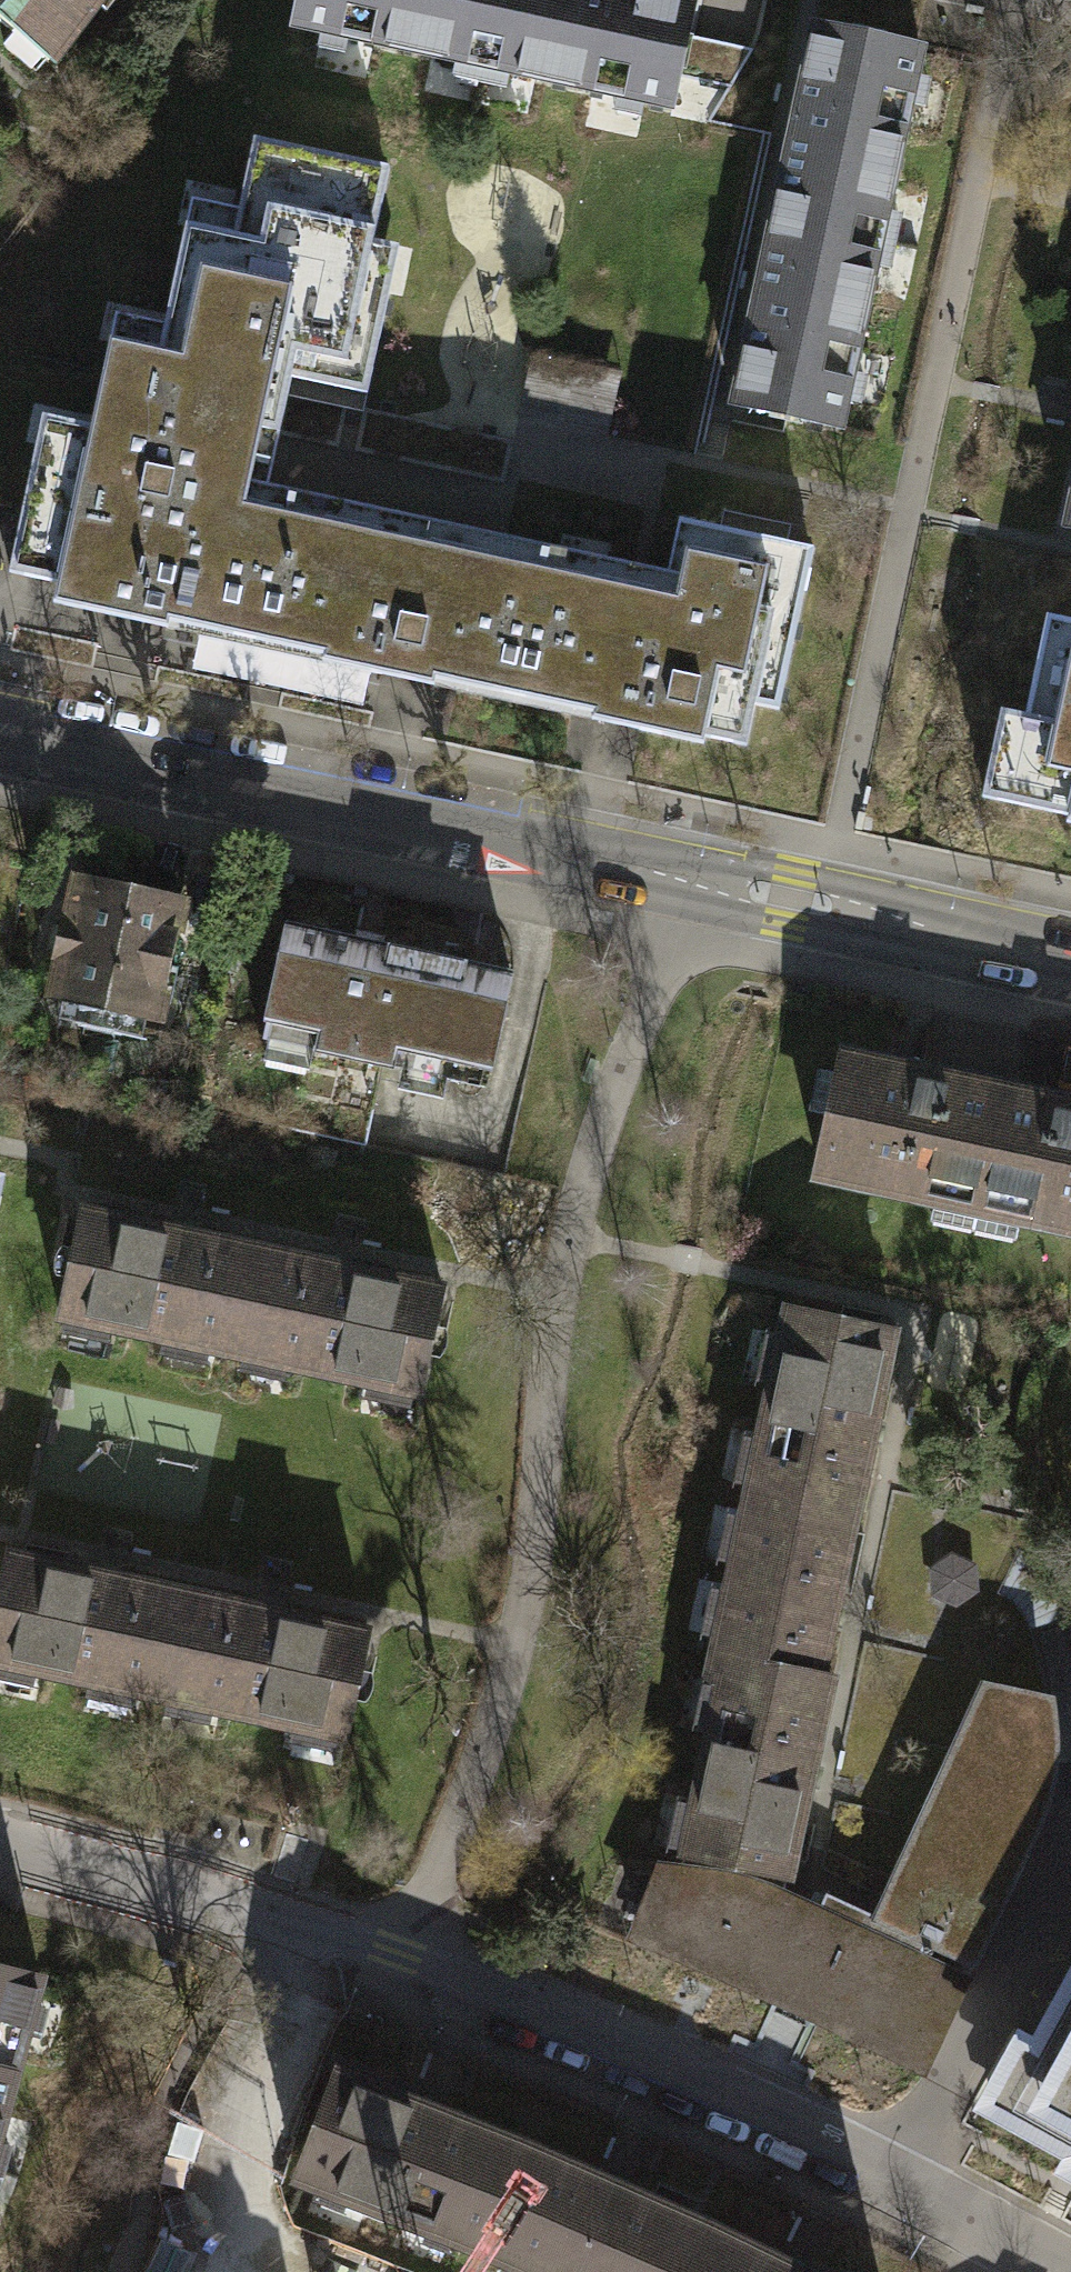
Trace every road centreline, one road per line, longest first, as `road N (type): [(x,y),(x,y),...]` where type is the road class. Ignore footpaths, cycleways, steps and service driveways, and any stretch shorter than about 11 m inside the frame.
road 1 (residential): [(0,1834),(278,1912),(474,1981),(733,2088),(1070,2271)]
road 2 (residential): [(0,738),(1070,960)]

